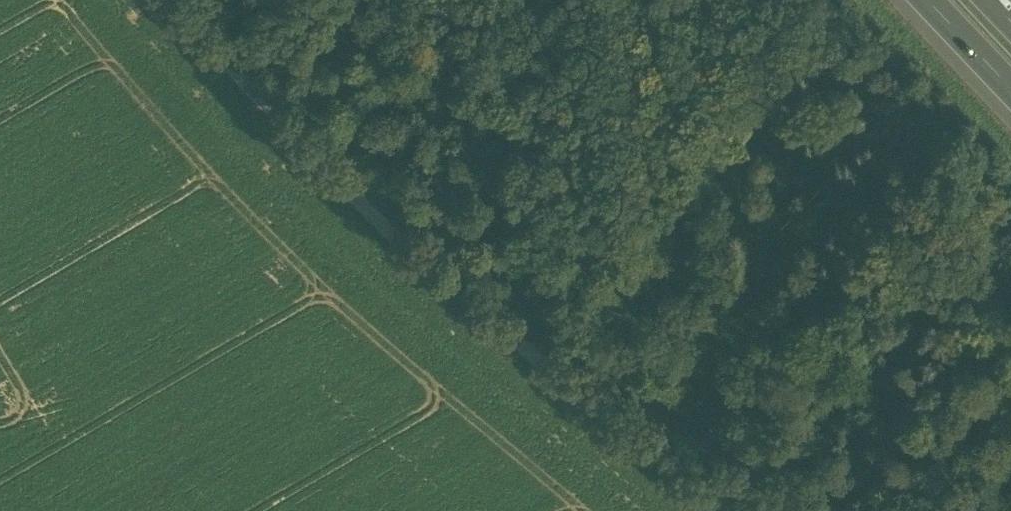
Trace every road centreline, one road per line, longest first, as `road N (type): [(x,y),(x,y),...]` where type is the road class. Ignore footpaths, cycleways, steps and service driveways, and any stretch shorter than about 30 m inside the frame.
road 1 (unclassified): [(179,0),(408,241),(715,510)]
road 2 (motorway): [(926,0),(1010,91)]

